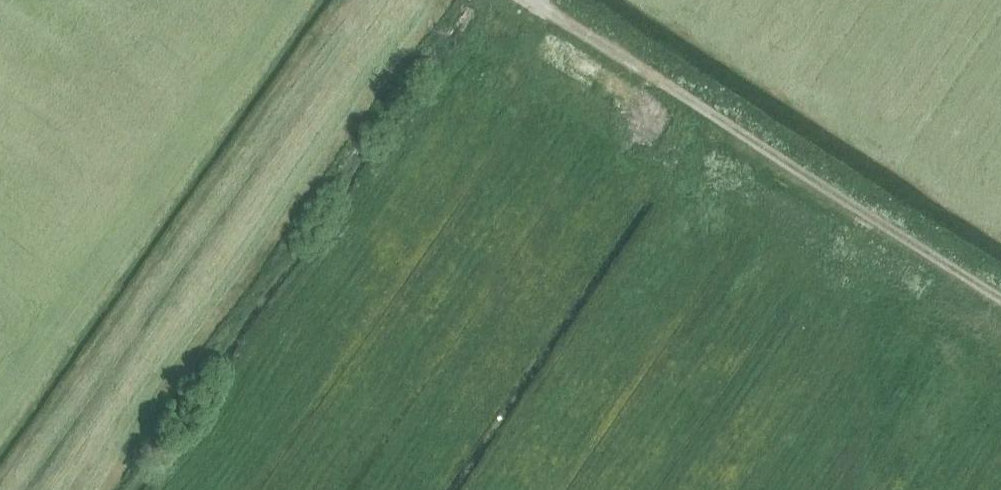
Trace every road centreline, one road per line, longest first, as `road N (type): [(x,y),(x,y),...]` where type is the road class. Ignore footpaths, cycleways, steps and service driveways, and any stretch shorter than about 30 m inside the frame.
road 1 (unclassified): [(1000,302),(527,0)]

